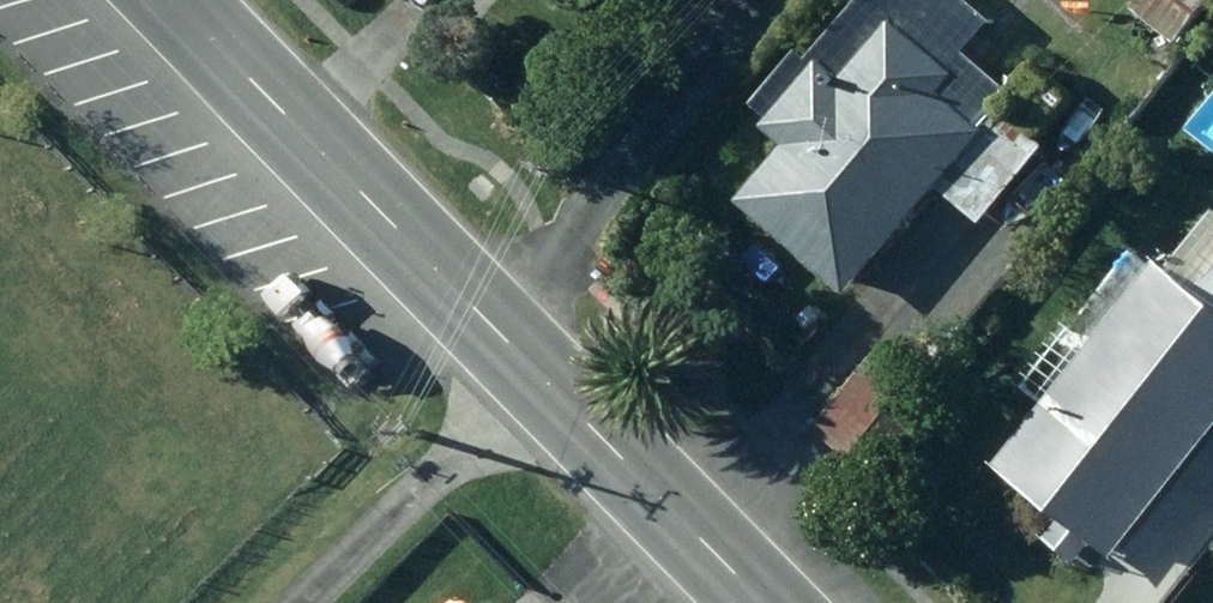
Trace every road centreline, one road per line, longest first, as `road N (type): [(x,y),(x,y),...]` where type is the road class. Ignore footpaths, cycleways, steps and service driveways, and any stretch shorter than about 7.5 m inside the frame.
road 1 (tertiary): [(168,0),(484,323)]
road 2 (residential): [(750,0),(484,323)]
road 3 (tertiary): [(484,323),(760,602)]

